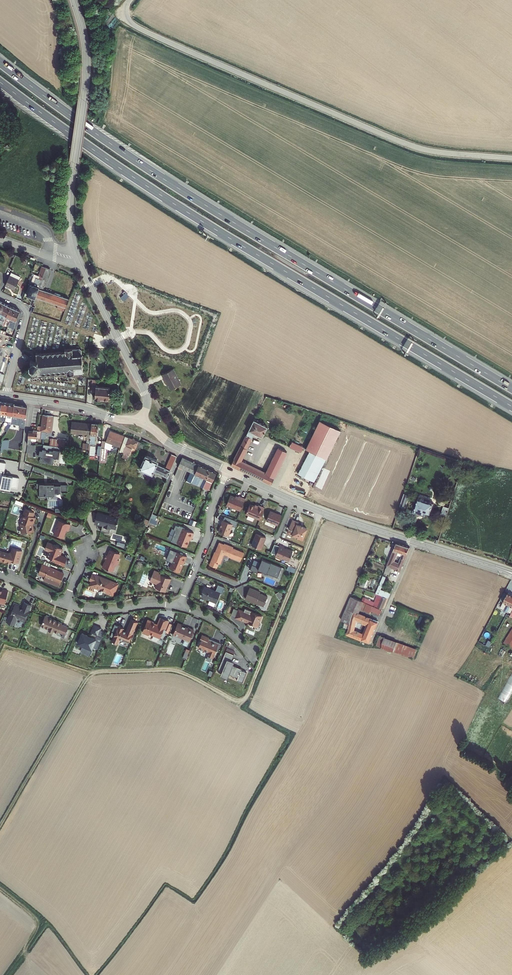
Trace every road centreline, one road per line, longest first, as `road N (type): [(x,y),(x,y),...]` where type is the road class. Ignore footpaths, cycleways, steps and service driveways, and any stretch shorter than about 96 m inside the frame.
road 1 (motorway): [(511,389),(168,182),(0,63)]
road 2 (motorway): [(0,83),(175,205),(511,407)]
road 3 (track): [(19,650),(87,672),(180,673),(244,700),(321,512)]
road 4 (unclassified): [(130,0),(125,17),(138,28),(391,138),(432,152),(511,159)]
road 5 (tertiary): [(76,254),(70,208),(86,67),(74,0)]
road 6 (track): [(93,672),(0,825)]
road 7 (tertiary): [(140,422),(147,395),(82,268)]
road 8 (tertiary): [(6,396),(140,422)]
road 9 (tertiary): [(294,501),(416,542)]

